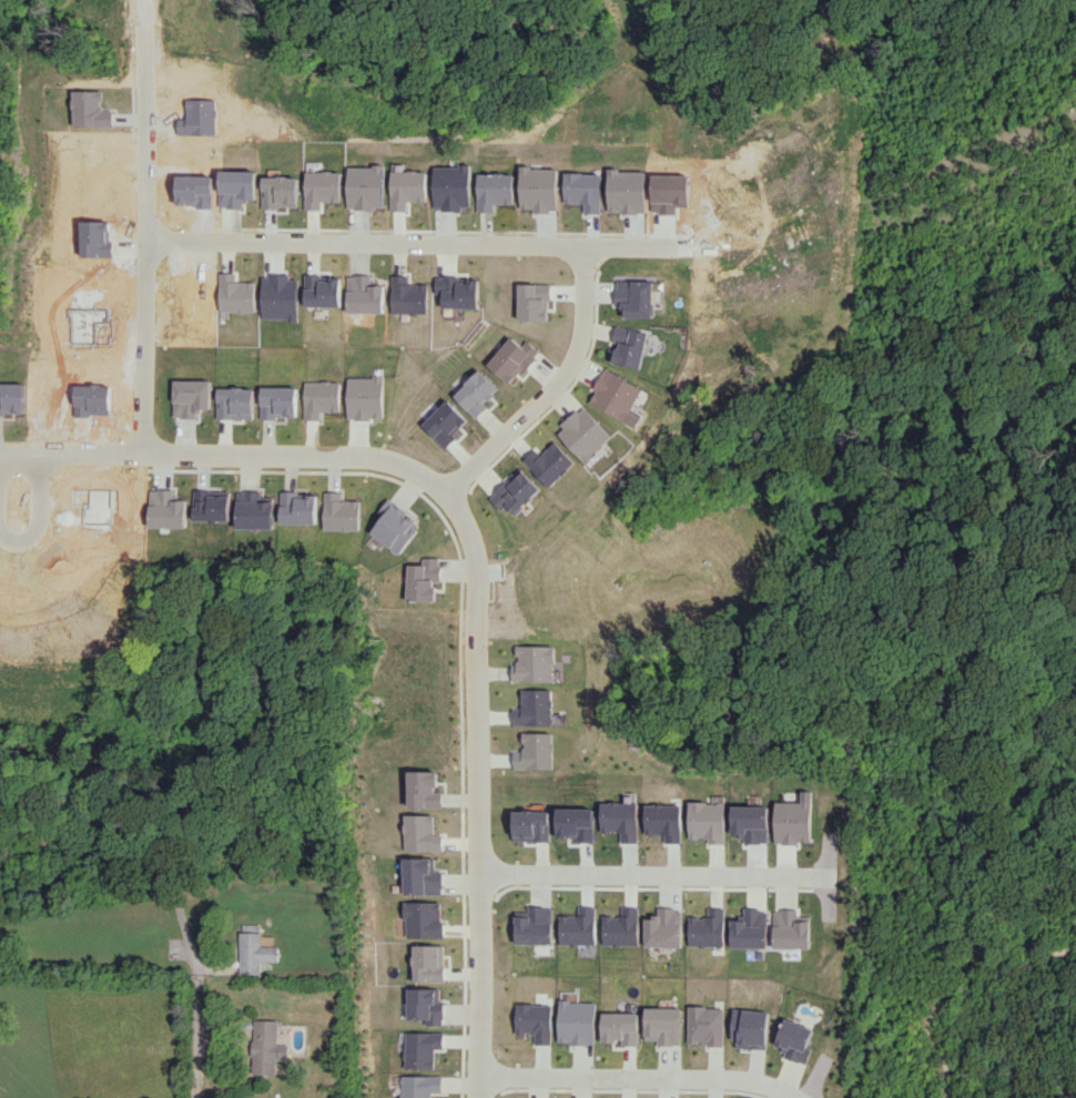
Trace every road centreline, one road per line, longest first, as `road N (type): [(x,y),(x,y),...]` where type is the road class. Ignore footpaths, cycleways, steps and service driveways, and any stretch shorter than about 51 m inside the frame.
road 1 (residential): [(476,1097),(483,575),(447,490),(376,458),(0,451)]
road 2 (residential): [(144,242),(689,244)]
road 3 (residential): [(142,449),(147,0)]
road 4 (residential): [(481,871),(820,876)]
road 5 (residential): [(476,1078),(740,1079),(791,1097)]
road 6 (residential): [(585,245),(582,343),(569,369),(447,490)]
road 7 (residential): [(194,1097),(196,964),(175,895)]
road 8 (residential): [(0,567),(18,577),(48,563),(70,539),(73,450)]

